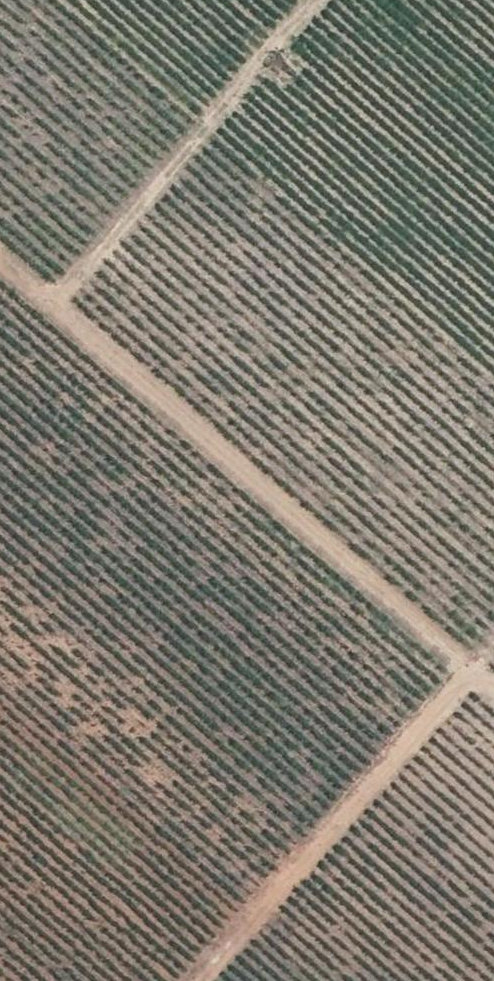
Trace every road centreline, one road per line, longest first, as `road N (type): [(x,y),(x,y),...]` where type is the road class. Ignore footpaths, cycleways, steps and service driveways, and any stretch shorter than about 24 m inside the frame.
road 1 (track): [(470,673),(428,625),(0,254)]
road 2 (track): [(202,980),(470,673),(493,695)]
road 3 (track): [(46,295),(64,294),(318,0)]

